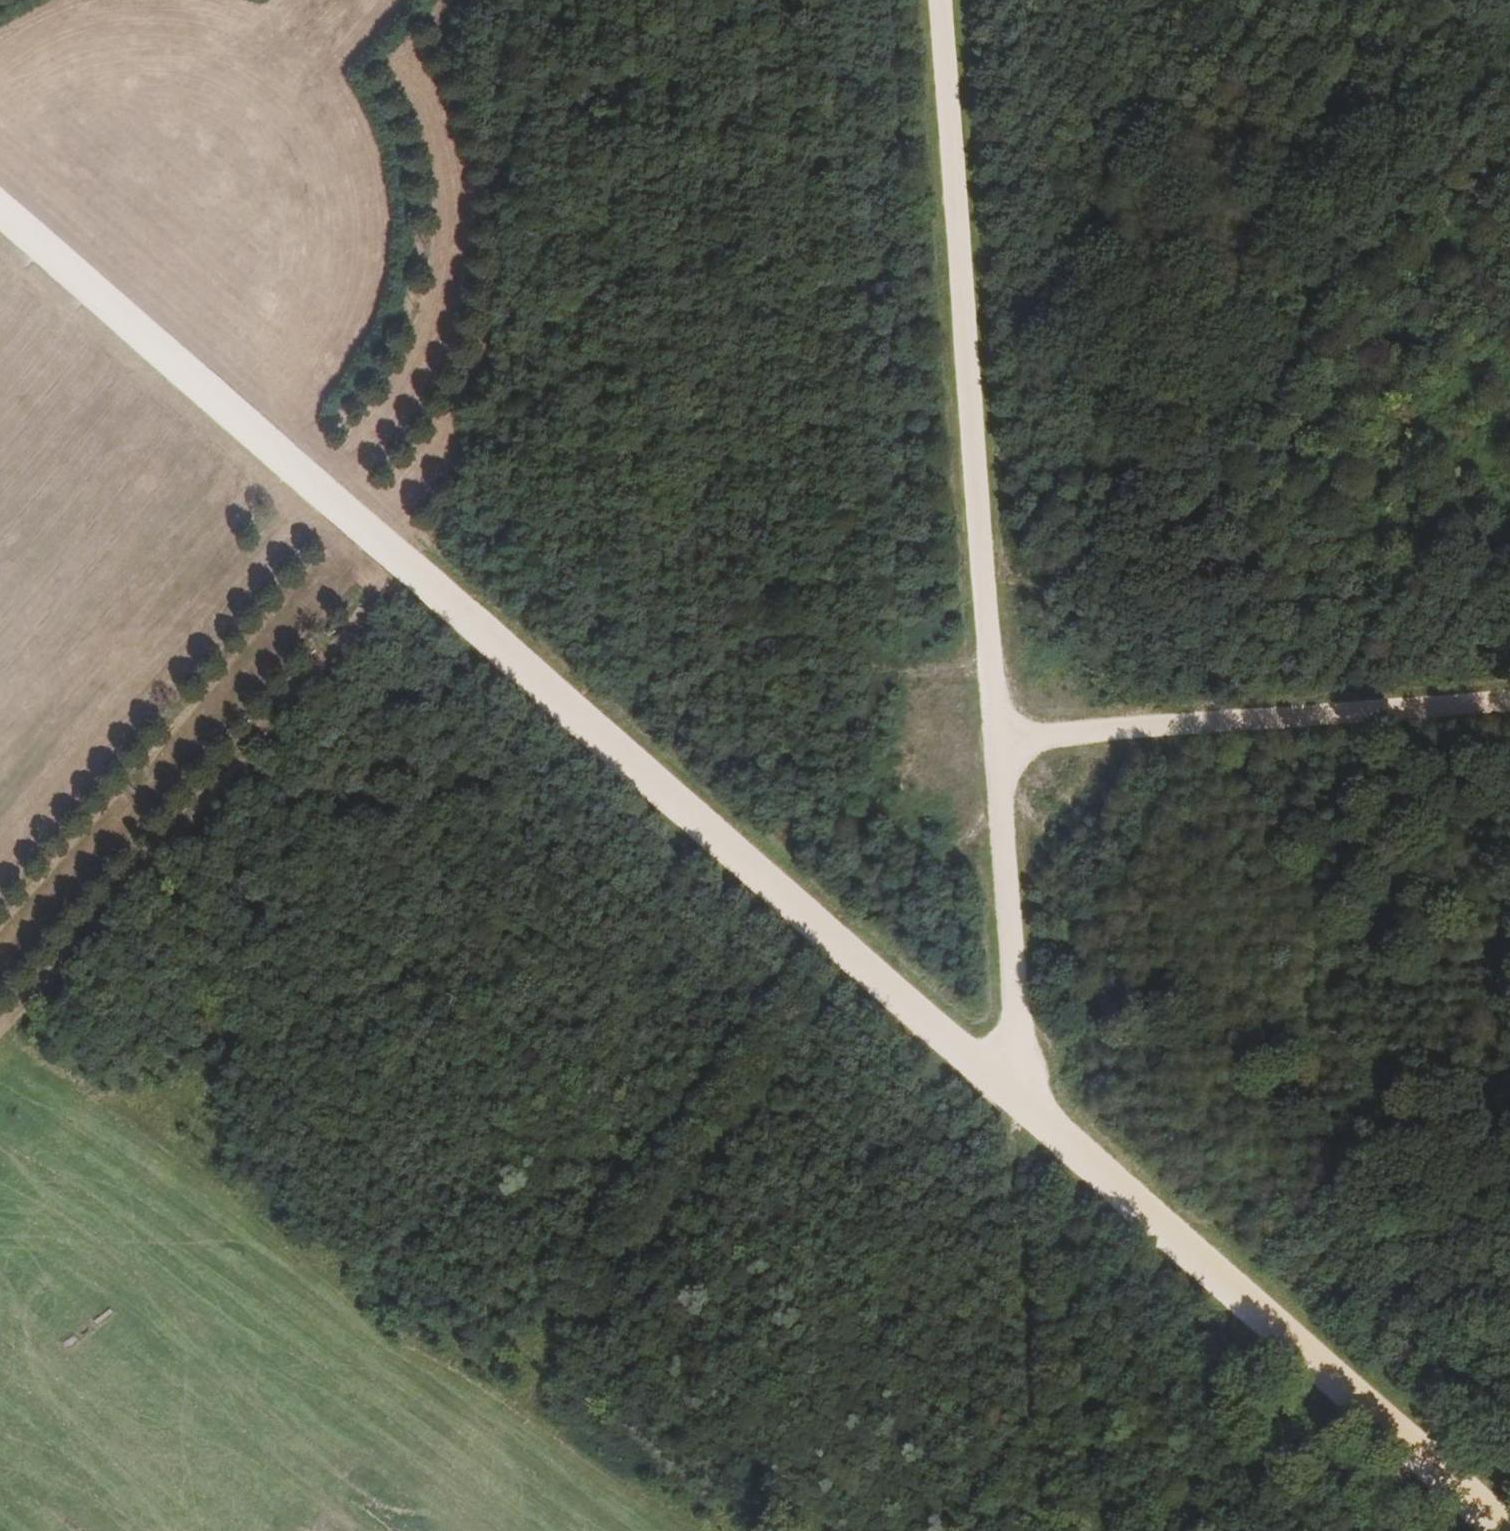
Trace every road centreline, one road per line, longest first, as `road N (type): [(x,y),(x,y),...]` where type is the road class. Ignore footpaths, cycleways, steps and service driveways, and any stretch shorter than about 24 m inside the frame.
road 1 (track): [(1503,1530),(0,208)]
road 2 (track): [(940,0),(1017,1026),(1015,1093)]
road 3 (track): [(1509,700),(997,743)]
road 4 (track): [(330,0),(83,280)]

